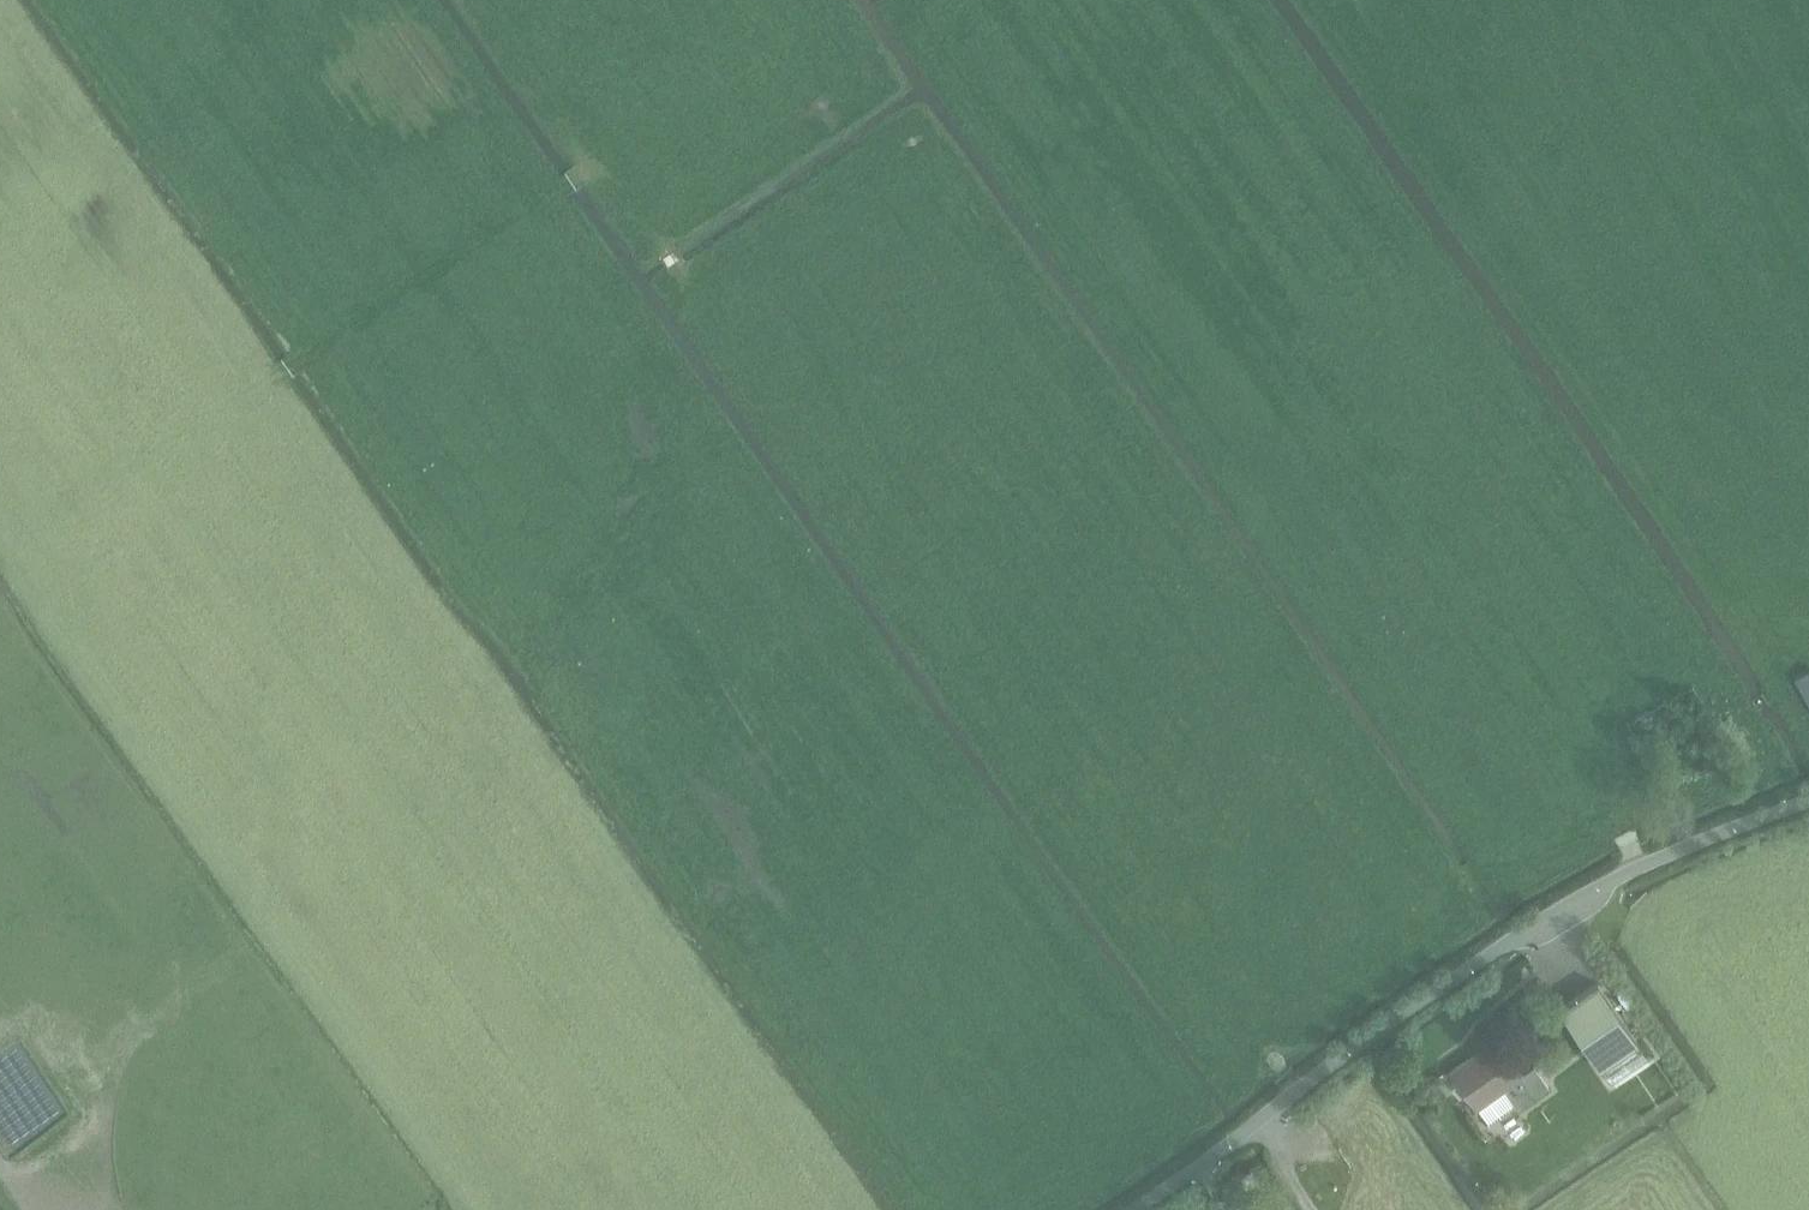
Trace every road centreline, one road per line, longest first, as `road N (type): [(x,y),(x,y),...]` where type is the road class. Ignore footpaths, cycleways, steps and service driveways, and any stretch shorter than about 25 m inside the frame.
road 1 (unclassified): [(1140,1209),(1559,916),(1630,875),(1808,805)]

